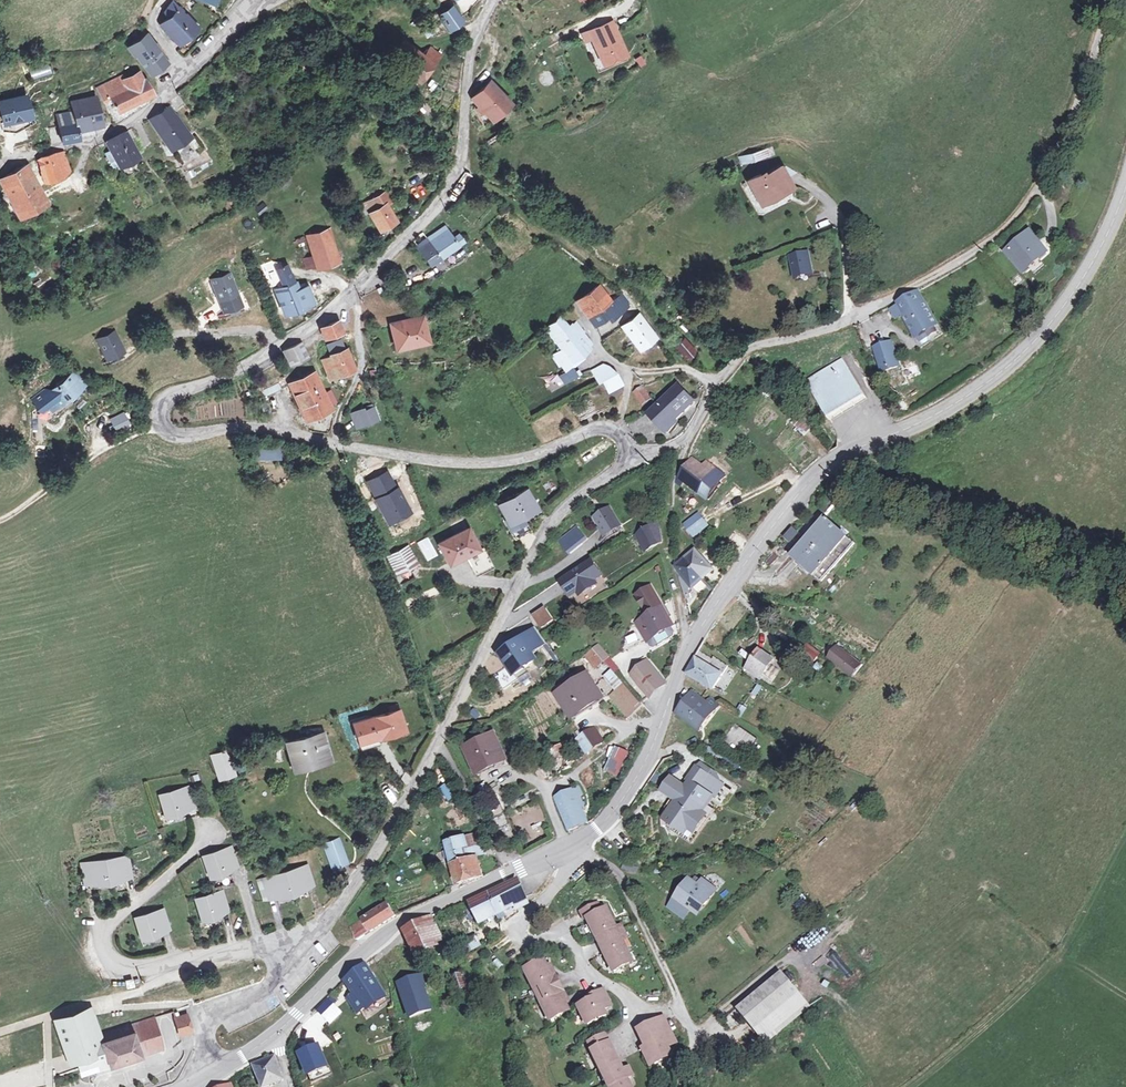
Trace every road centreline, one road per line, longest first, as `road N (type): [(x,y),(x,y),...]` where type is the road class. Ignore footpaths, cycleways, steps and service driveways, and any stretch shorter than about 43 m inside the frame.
road 1 (unclassified): [(627,455),(620,434),(601,429),(533,455),(444,465),(256,428),(183,435),(161,426),(156,412),(164,399),(235,370),(328,311),(456,174),(471,35),(490,0)]
road 2 (secondary): [(1125,185),(1080,284),(1016,359),(955,405),(838,458),(783,513),(687,647),(645,762),(623,798),(573,842)]
road 3 (unclassified): [(302,950),(389,831),(548,526),(627,455)]
road 4 (track): [(682,366),(628,295),(429,141),(303,0)]
road 5 (unclassified): [(627,455),(654,453),(691,434),(714,388),(752,348),(851,319),(982,246),(1041,180)]
road 6 (residential): [(302,950),(279,941),(133,969),(110,957),(107,927),(210,832)]
road 7 (secondary): [(573,842),(384,935),(274,1037)]
road 8 (track): [(1125,838),(1051,964),(907,1086)]
road 9 (unclassified): [(253,0),(141,112),(87,140),(20,158),(0,175)]
road 10 (track): [(439,739),(332,443)]
road 11 (residential): [(573,842),(561,877),(522,920),(521,936),(534,942),(568,933),(583,977),(607,981),(628,998),(631,1045)]
road 12 (track): [(573,842),(616,871),(693,1035)]
road 13 (track): [(1041,180),(1070,123),(1110,0)]
road 14 (track): [(0,522),(90,454),(159,420)]
road 15 (unclassified): [(205,1079),(203,1026),(269,987),(302,950)]

